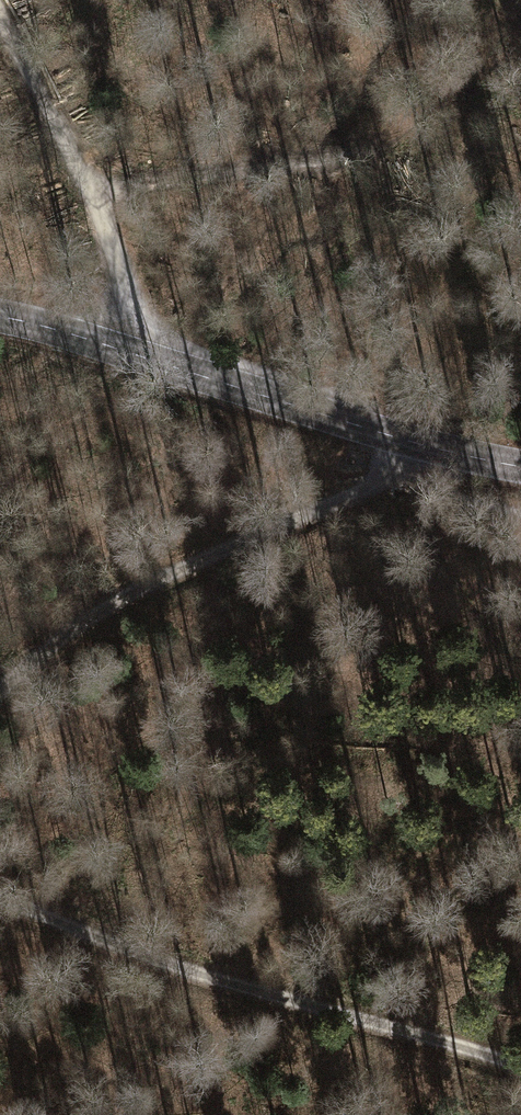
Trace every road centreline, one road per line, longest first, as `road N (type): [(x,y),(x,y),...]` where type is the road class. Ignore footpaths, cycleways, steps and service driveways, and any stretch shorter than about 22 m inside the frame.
road 1 (track): [(0,895),(260,991),(520,1065)]
road 2 (tertiary): [(520,465),(416,447),(160,359),(0,315)]
road 3 (track): [(85,178),(186,177),(343,162),(368,153),(436,100),(519,0)]
road 4 (track): [(416,447),(388,474),(110,604),(0,692)]
road 5 (track): [(0,16),(85,178),(160,359)]

